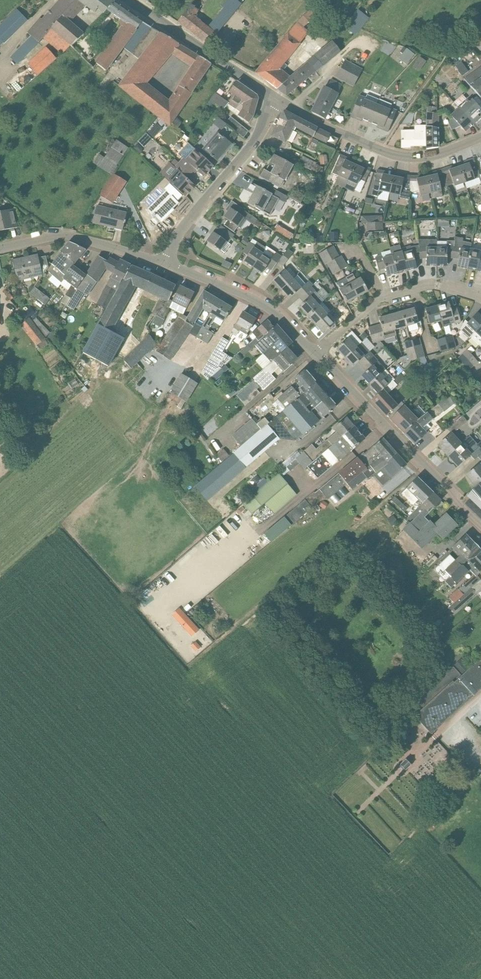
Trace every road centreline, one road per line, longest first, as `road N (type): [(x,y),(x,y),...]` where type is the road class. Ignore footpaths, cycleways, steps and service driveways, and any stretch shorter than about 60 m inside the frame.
road 1 (tertiary): [(480,521),(317,356)]
road 2 (residential): [(480,137),(435,155),(401,156),(275,97)]
road 3 (unclassified): [(167,264),(179,232),(256,140),(275,97)]
road 4 (residential): [(480,299),(438,285),(373,301),(317,356)]
road 5 (tertiary): [(317,356),(272,312),(167,264)]
road 6 (residential): [(275,97),(129,0)]
road 7 (tertiary): [(0,247),(66,236),(167,264)]

